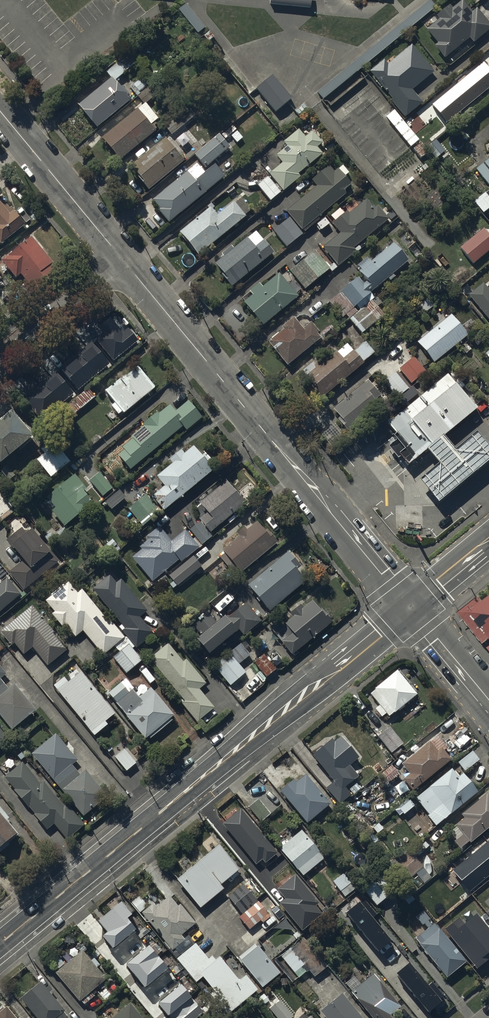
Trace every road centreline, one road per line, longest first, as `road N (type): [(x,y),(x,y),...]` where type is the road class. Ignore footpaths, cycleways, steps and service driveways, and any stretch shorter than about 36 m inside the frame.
road 1 (secondary): [(408,610),(0,946)]
road 2 (tertiary): [(123,260),(408,610)]
road 3 (tertiary): [(0,111),(123,260)]
road 4 (residential): [(123,260),(0,362)]
road 5 (tertiary): [(408,610),(488,708)]

